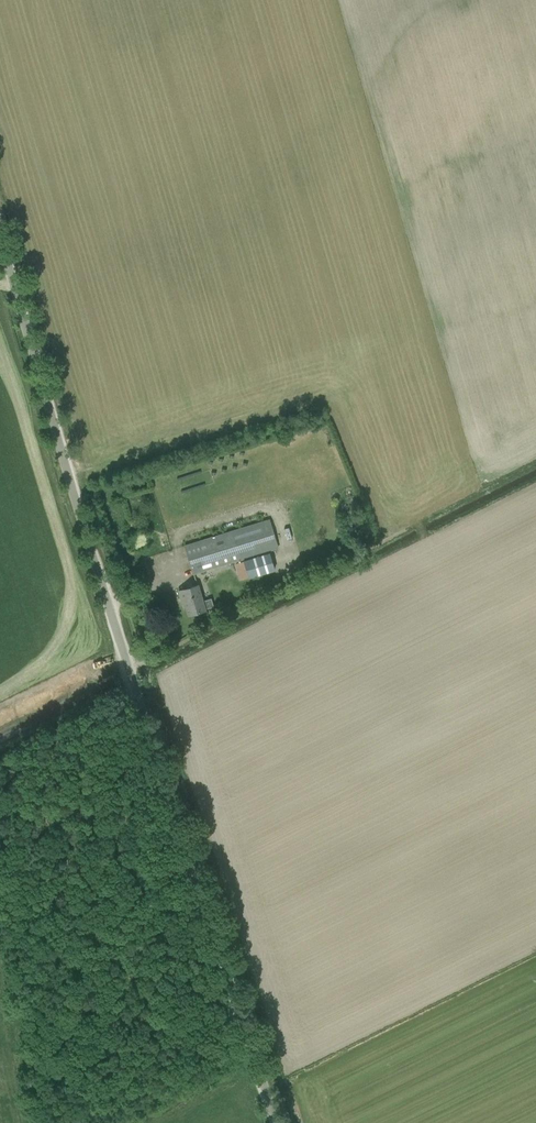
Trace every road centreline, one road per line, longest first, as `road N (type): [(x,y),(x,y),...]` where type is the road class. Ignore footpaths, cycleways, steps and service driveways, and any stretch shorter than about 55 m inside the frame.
road 1 (tertiary): [(279,1122),(134,684),(0,231)]
road 2 (track): [(134,684),(0,753)]

